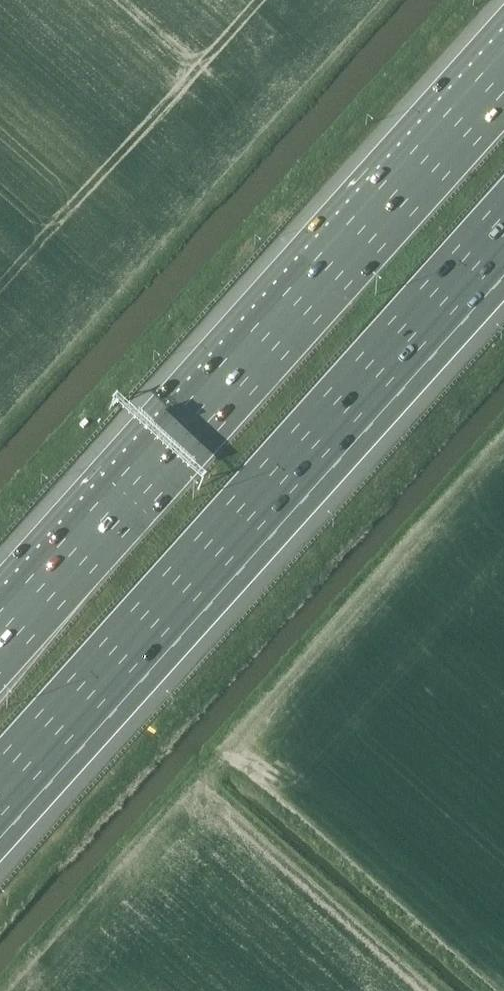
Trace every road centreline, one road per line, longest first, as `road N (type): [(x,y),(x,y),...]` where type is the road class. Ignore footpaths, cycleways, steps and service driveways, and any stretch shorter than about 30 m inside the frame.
road 1 (motorway): [(503,81),(0,643)]
road 2 (motorway): [(0,786),(503,224)]

